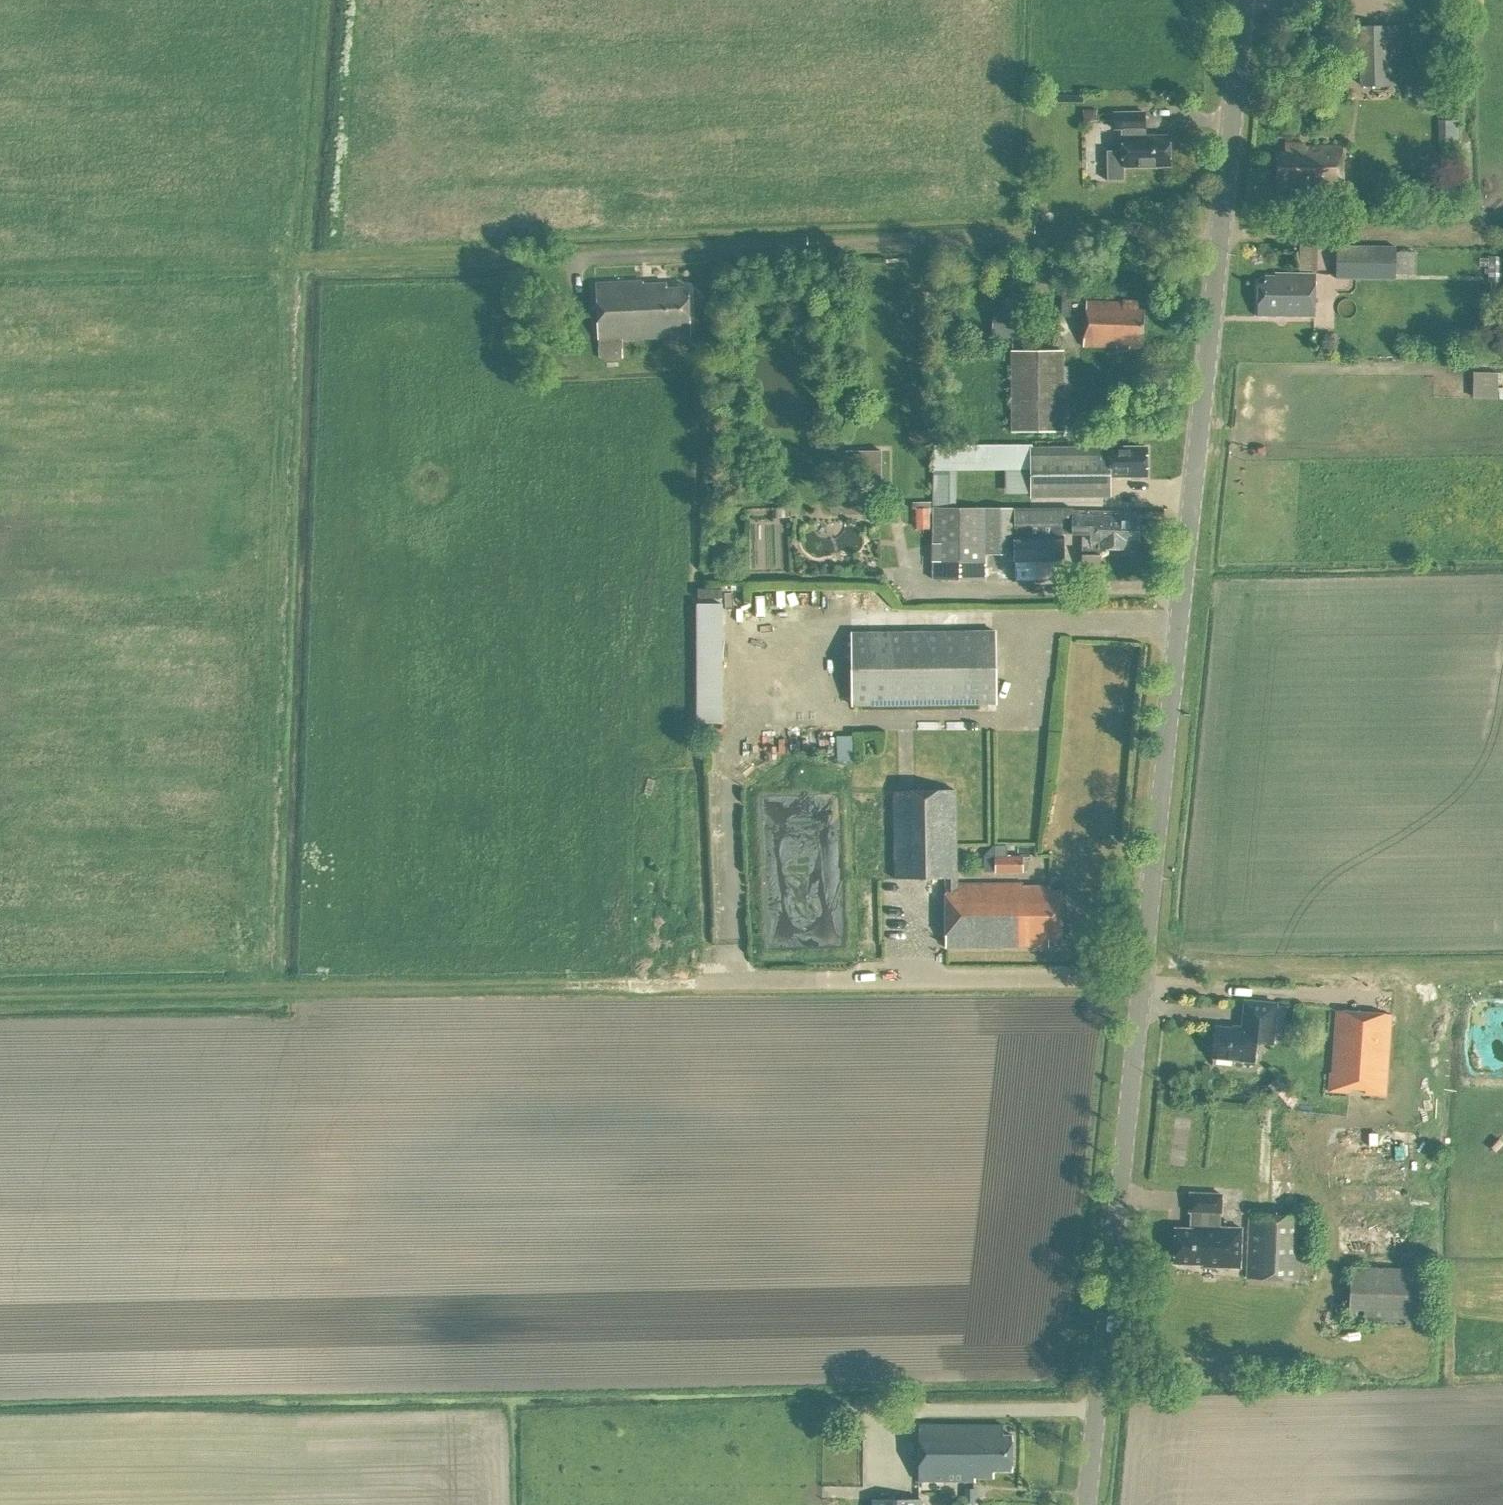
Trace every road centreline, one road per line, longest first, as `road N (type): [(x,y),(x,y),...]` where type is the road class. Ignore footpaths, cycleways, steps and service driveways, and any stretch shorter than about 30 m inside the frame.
road 1 (tertiary): [(1088,1504),(1243,0)]
road 2 (track): [(1144,978),(0,996)]
road 3 (track): [(1220,225),(559,258)]

